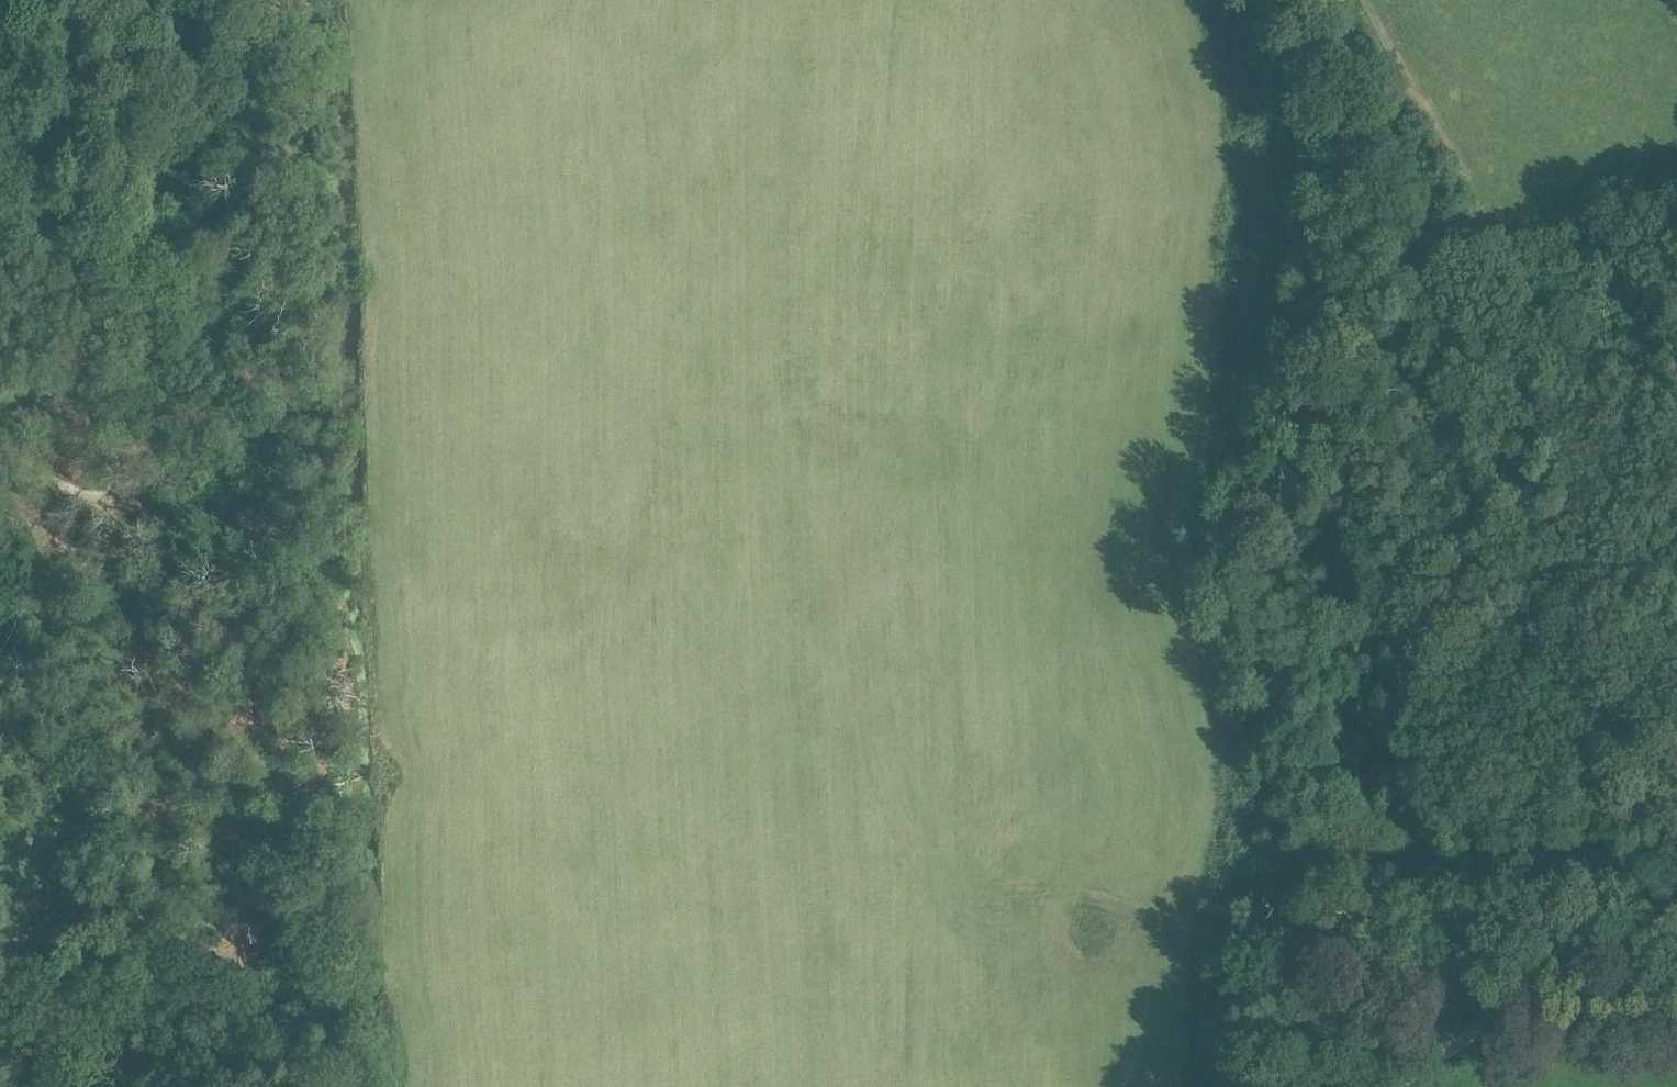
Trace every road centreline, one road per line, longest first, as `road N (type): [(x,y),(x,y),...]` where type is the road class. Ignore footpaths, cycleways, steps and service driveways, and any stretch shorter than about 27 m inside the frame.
road 1 (unclassified): [(1676,714),(1578,601),(1536,528),(1293,0)]
road 2 (track): [(1676,902),(1431,911),(1265,928),(1203,923)]
road 3 (track): [(1395,1086),(1413,1067),(1492,1020),(1523,1012),(1676,1010)]
road 4 (track): [(1422,199),(1327,0)]

